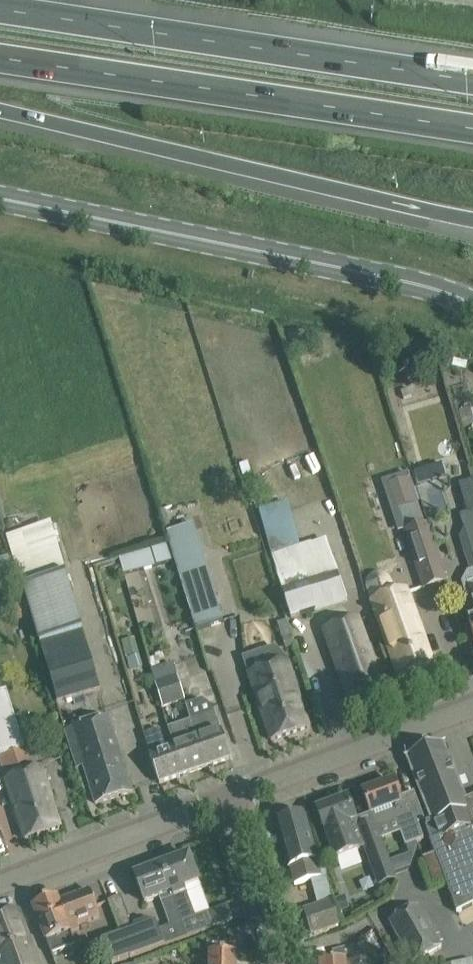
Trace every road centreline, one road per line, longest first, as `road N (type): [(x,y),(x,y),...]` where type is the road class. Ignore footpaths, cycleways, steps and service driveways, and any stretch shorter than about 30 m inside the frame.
road 1 (motorway): [(0,111),(472,218)]
road 2 (secondary): [(472,305),(362,272),(0,200)]
road 3 (motorway): [(472,82),(0,11)]
road 4 (motorway): [(0,60),(472,129)]
road 5 (unclassified): [(228,798),(472,707)]
road 6 (unclassified): [(0,881),(228,798)]
road 7 (residential): [(279,963),(228,798)]

